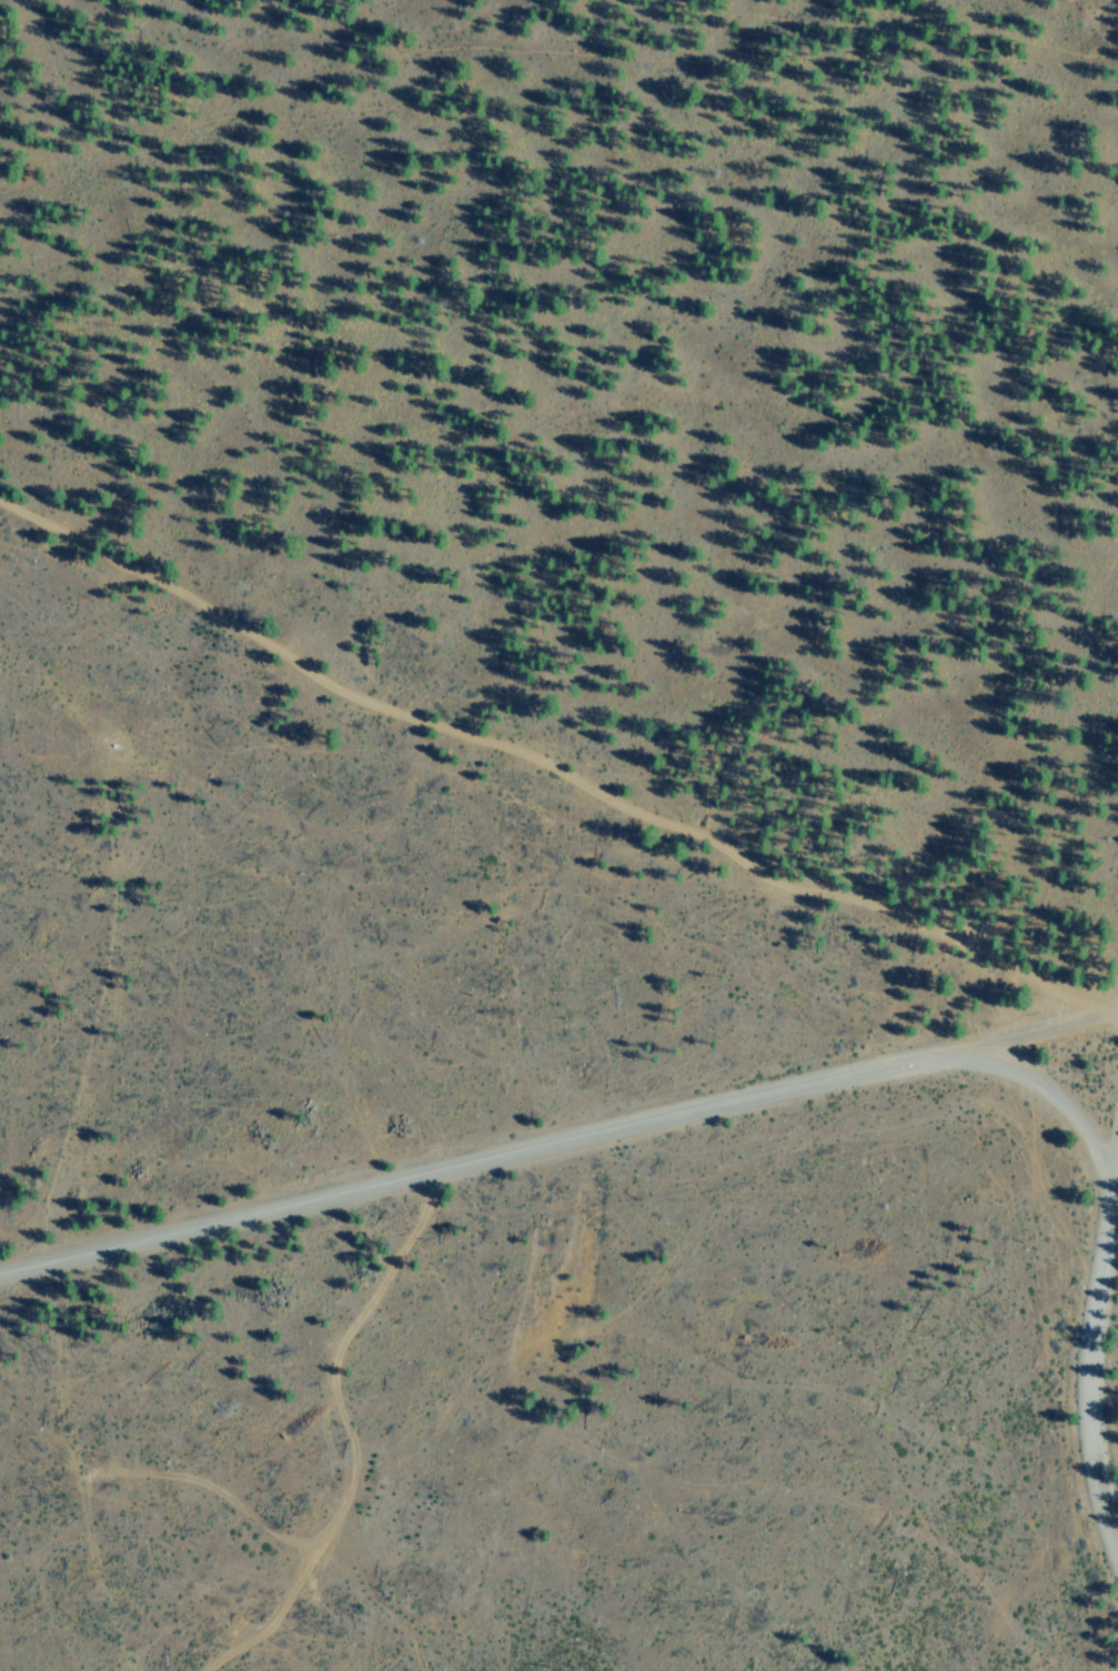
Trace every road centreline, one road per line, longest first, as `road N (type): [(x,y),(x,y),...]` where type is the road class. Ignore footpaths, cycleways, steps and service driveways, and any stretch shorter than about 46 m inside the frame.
road 1 (track): [(0,563),(280,699),(1038,986),(1058,1013)]
road 2 (track): [(0,1229),(1031,1039),(1058,1013)]
road 3 (residential): [(1117,1660),(1098,1640),(1038,1460),(1058,1013),(1091,986),(1117,909)]

